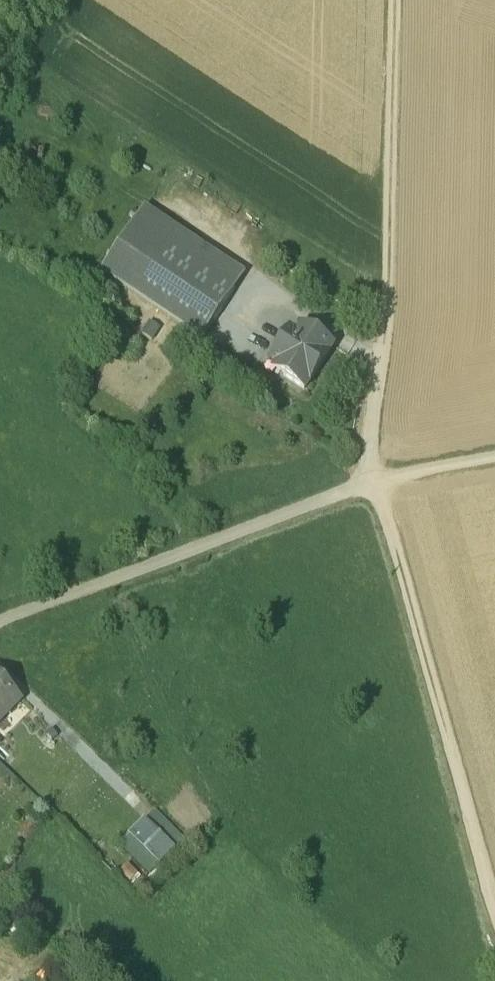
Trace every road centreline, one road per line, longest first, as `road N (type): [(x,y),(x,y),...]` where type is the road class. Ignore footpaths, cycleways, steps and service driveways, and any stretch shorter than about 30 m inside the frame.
road 1 (track): [(377,480),(372,450),(389,295),(393,0)]
road 2 (track): [(377,480),(494,923)]
road 3 (residential): [(0,625),(377,480)]

